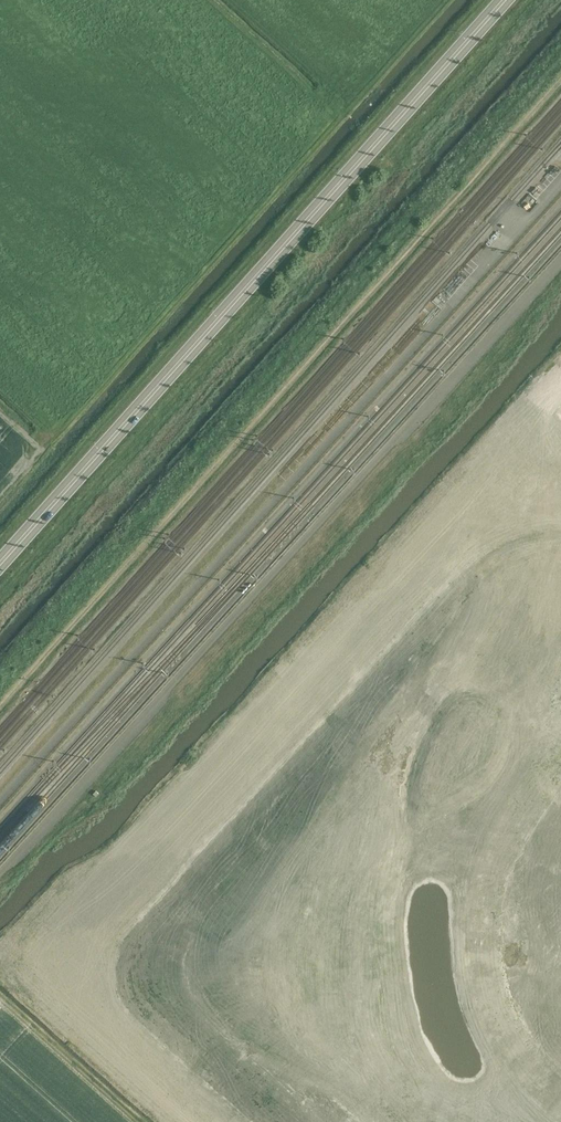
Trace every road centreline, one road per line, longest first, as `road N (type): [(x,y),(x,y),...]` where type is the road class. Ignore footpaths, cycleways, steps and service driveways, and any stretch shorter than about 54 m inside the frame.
road 1 (track): [(560,80),(0,706)]
road 2 (secondary): [(0,564),(504,0)]
road 3 (track): [(560,685),(485,715),(450,749),(442,819),(453,919),(451,988),(476,1121)]
road 4 (track): [(403,1049),(351,1063),(335,1009),(300,949),(251,902)]
road 5 (track): [(451,988),(435,1023),(403,1049),(439,1062),(466,1087)]

